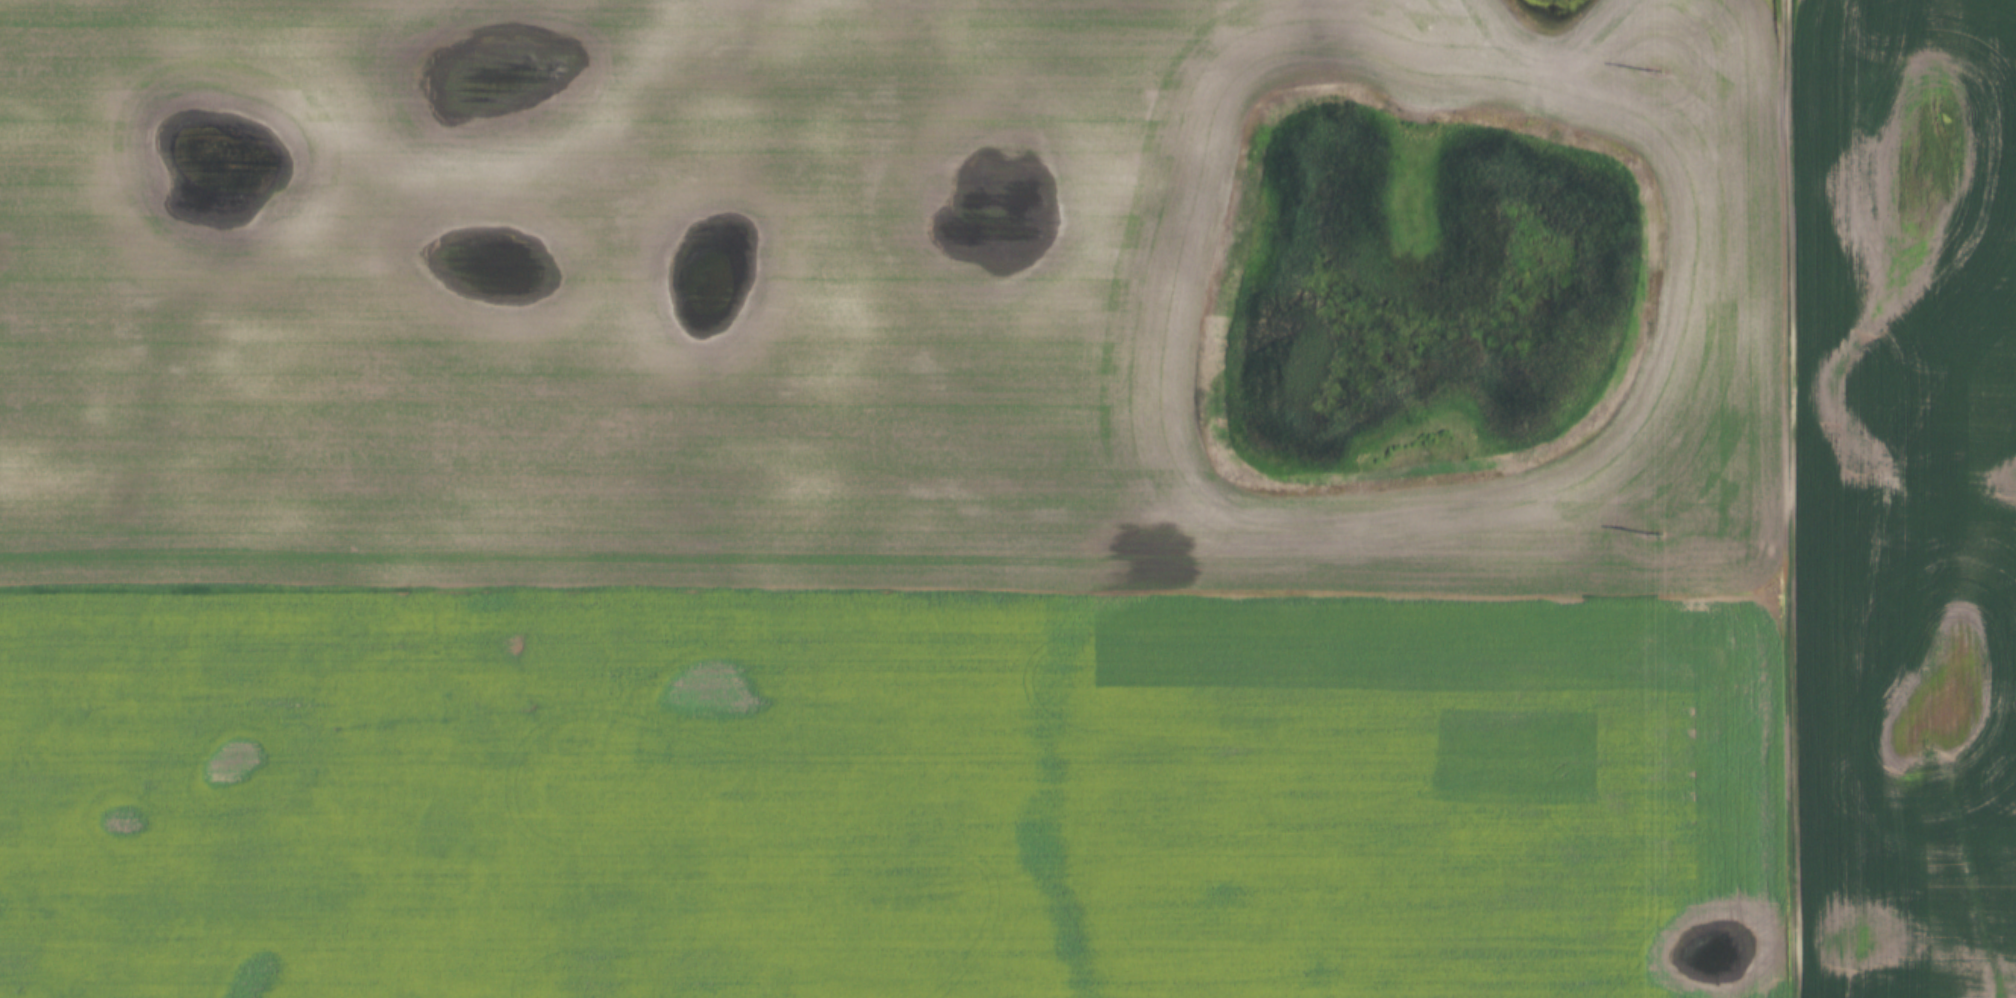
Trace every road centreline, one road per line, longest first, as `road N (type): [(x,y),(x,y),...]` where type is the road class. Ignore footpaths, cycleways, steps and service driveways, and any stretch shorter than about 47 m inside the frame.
road 1 (track): [(1788,0),(1797,997)]

